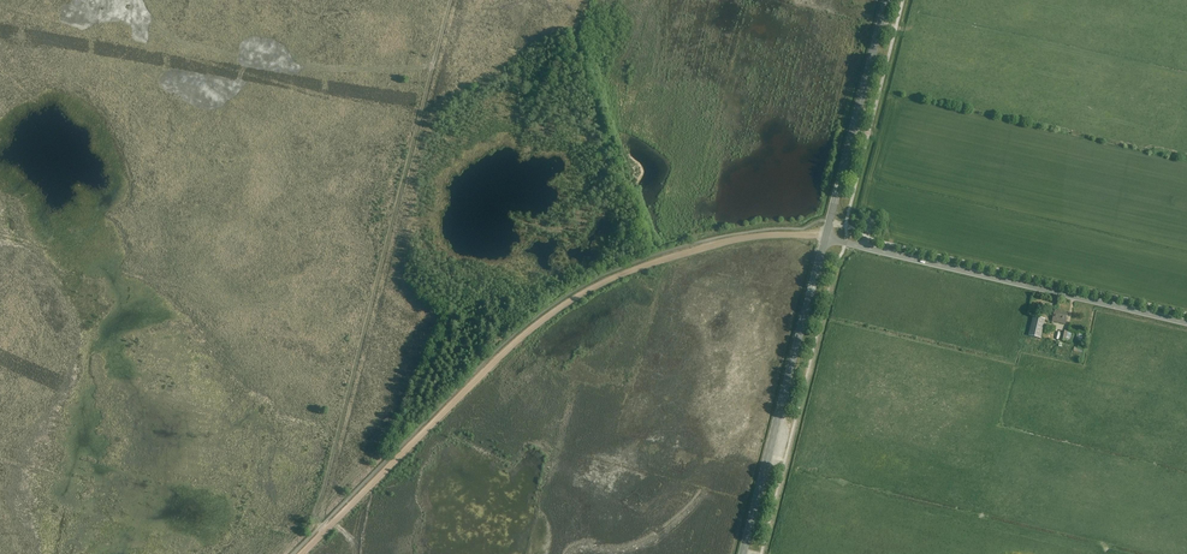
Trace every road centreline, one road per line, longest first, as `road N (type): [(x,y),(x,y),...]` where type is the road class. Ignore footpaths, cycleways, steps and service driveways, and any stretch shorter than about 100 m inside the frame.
road 1 (track): [(303,553),(498,359),(576,296),(692,249),(795,234)]
road 2 (track): [(326,531),(317,511),(451,0)]
road 3 (tertiary): [(1186,323),(825,237)]
road 4 (primary): [(743,553),(825,237)]
road 5 (primary): [(825,237),(886,0)]

